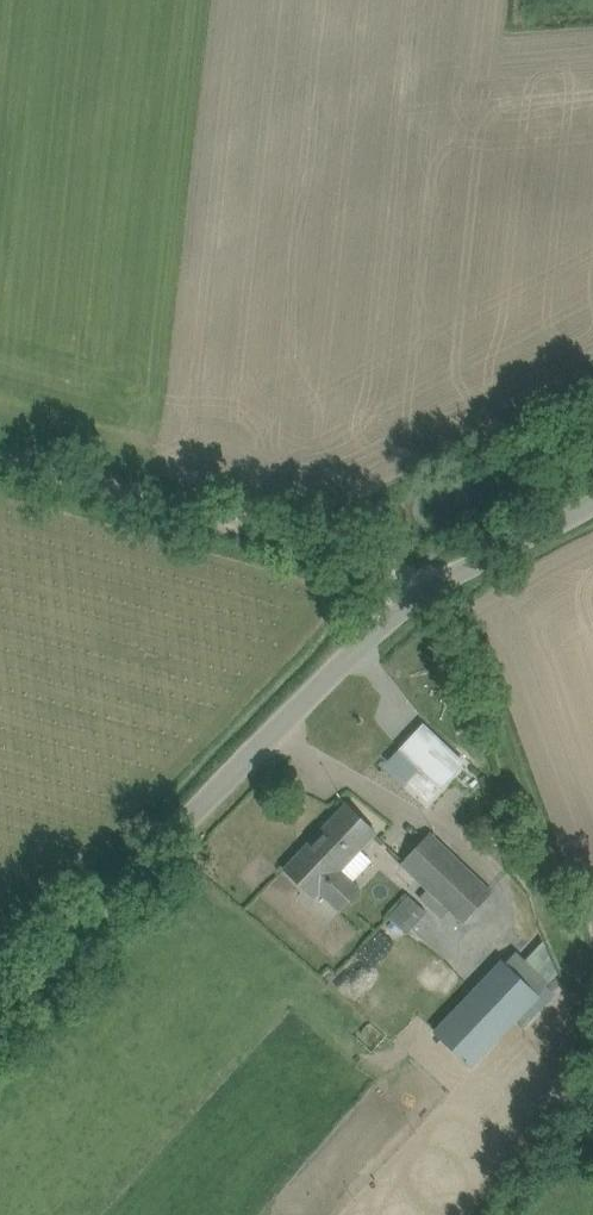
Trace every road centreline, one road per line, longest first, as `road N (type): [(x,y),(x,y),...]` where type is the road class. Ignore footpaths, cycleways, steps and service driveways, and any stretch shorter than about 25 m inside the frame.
road 1 (unclassified): [(0,1018),(433,586),(592,508)]
road 2 (track): [(433,586),(0,471)]

